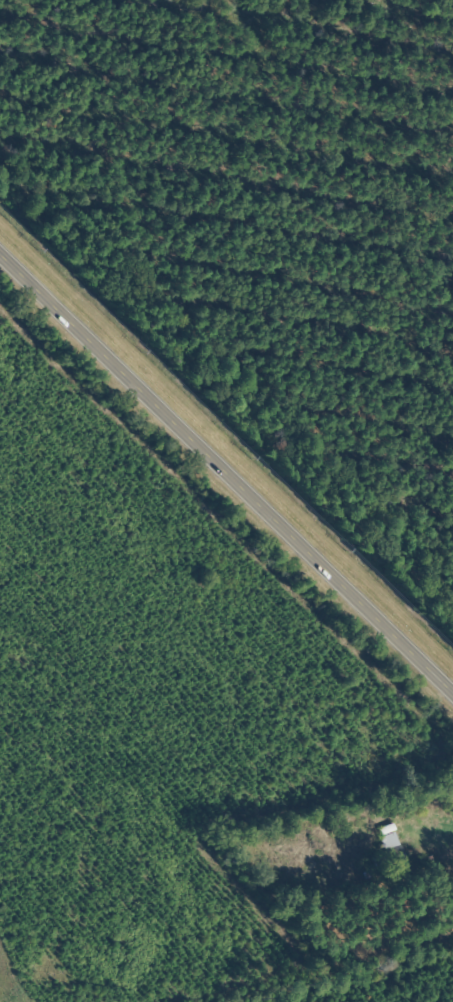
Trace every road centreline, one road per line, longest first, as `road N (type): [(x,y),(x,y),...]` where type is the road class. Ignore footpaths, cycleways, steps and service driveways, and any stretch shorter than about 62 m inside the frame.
road 1 (secondary): [(0,254),(452,694)]

